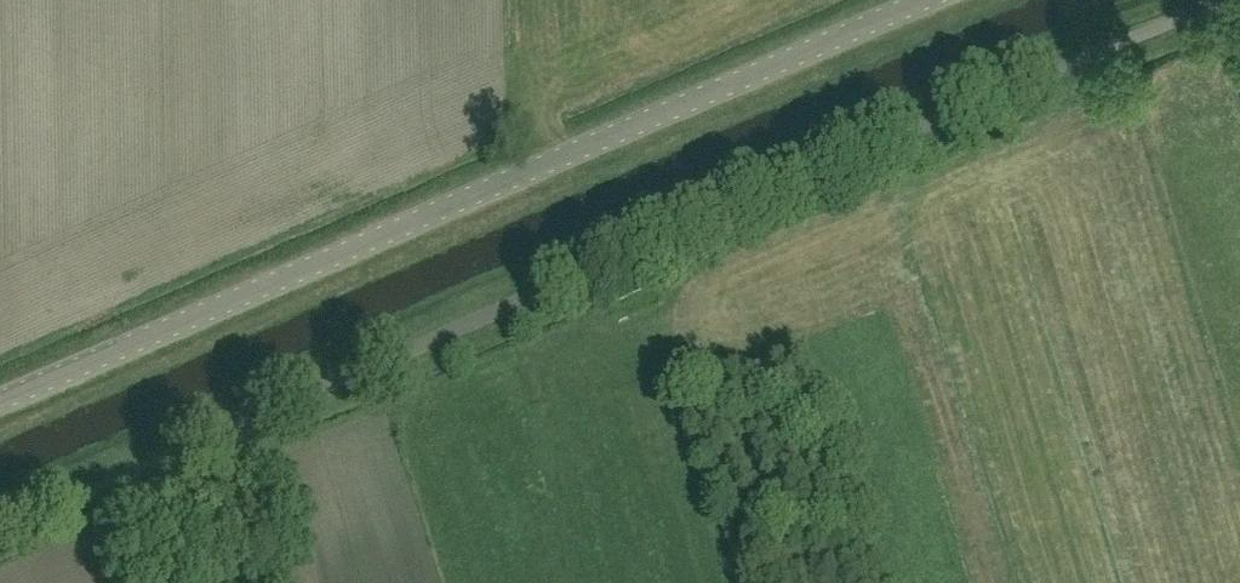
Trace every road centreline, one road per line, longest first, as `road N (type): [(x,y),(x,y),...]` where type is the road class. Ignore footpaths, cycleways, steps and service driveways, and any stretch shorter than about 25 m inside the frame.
road 1 (unclassified): [(0,528),(1217,0)]
road 2 (unclassified): [(0,402),(926,0)]

